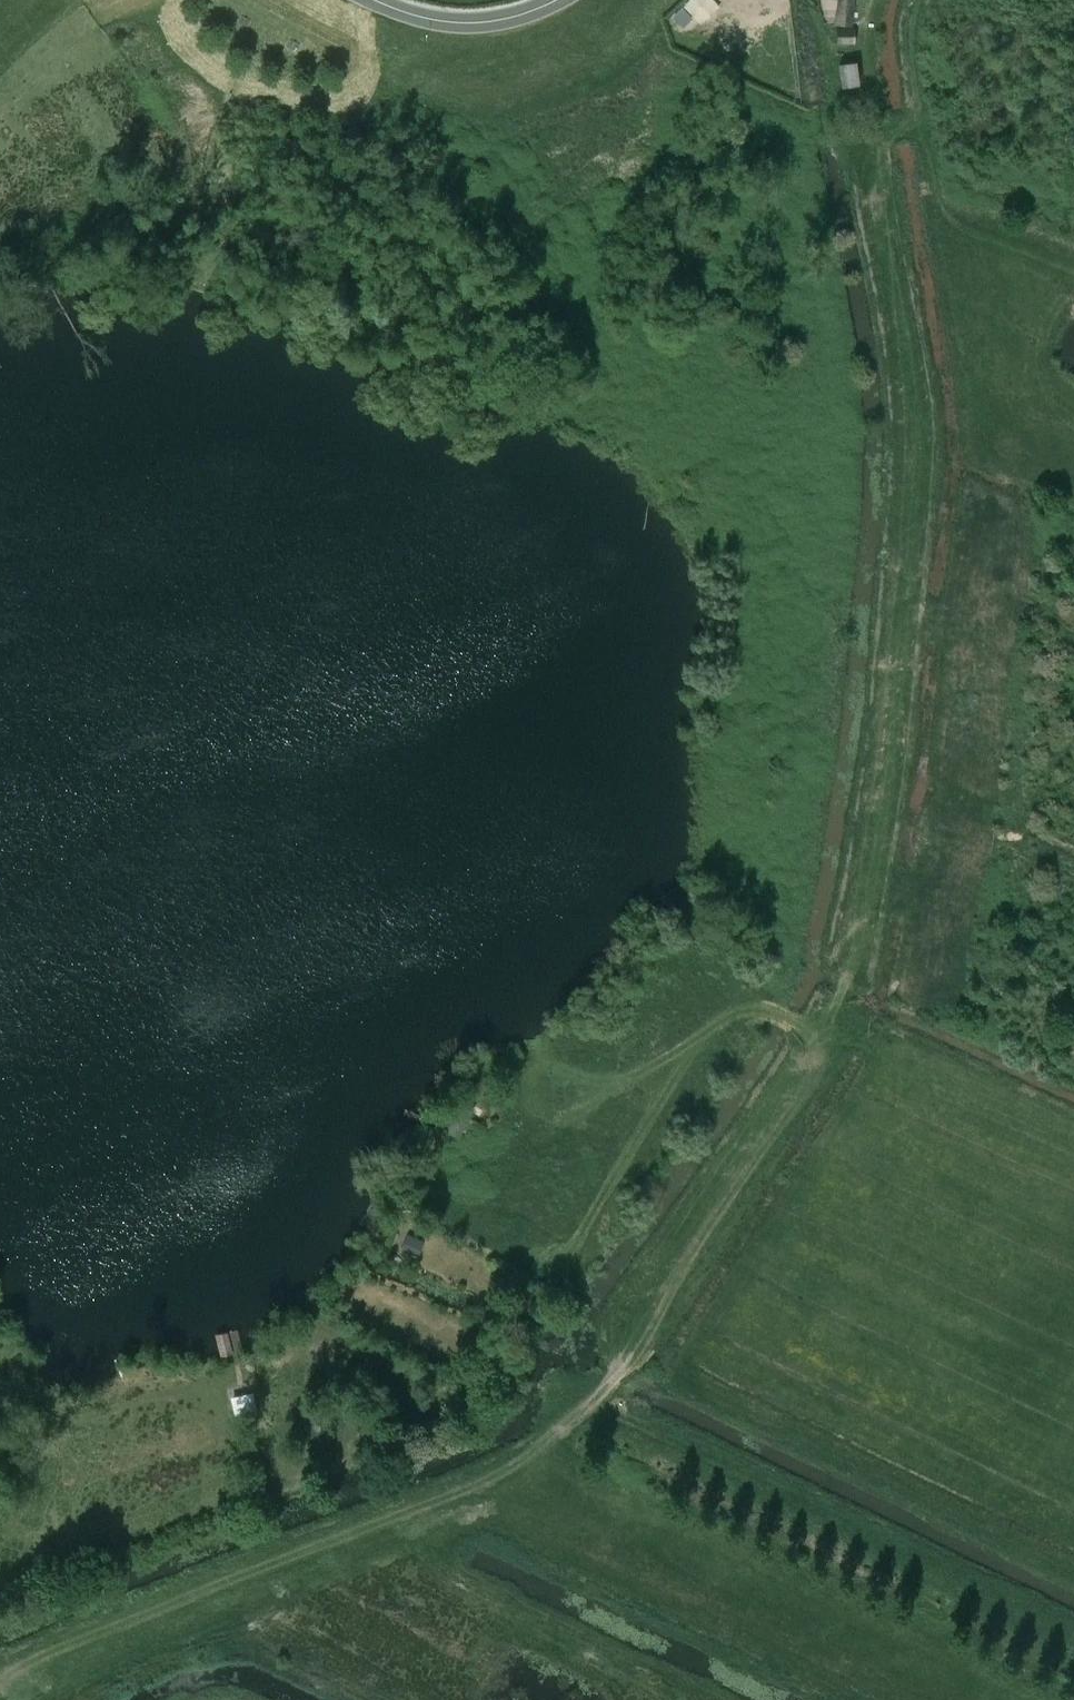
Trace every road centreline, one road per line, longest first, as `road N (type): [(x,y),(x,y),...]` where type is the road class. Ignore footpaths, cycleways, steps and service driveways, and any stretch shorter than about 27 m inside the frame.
road 1 (track): [(876,139),(929,434),(847,971),(816,1038),(761,1010),(710,1039),(572,1249)]
road 2 (track): [(816,1038),(623,1367),(530,1462),(454,1500),(186,1597),(0,1694)]
road 3 (unclassified): [(360,0),(422,25),(463,28),(511,22),(561,0)]
road 4 (track): [(920,120),(876,139),(866,39),(873,0)]

